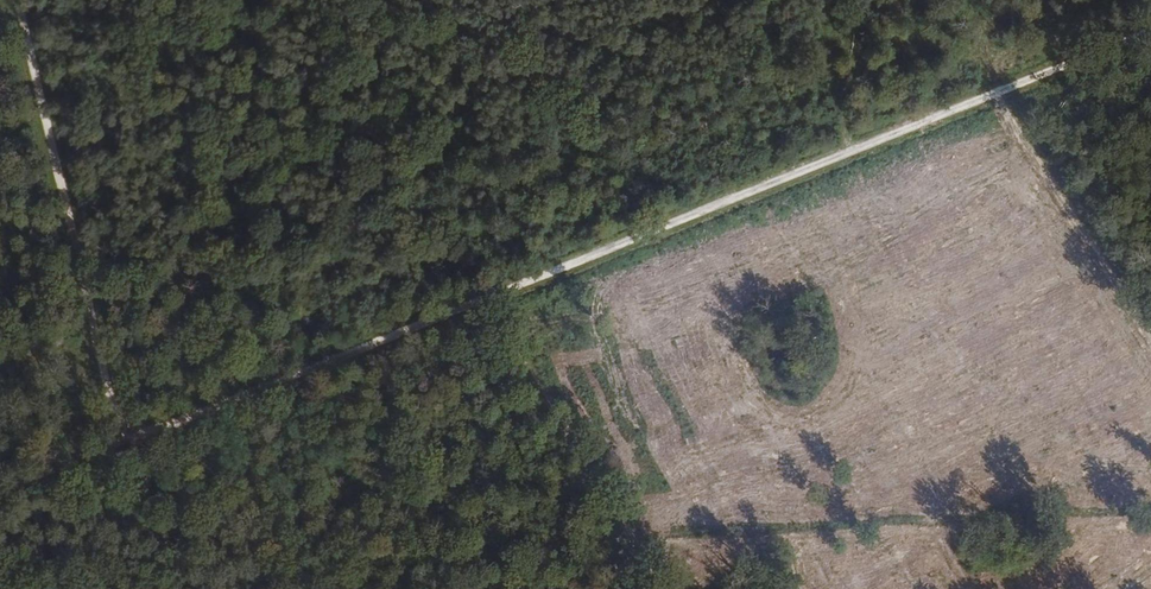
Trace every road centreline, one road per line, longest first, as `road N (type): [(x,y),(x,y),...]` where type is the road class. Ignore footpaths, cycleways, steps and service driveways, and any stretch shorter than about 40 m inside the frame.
road 1 (track): [(1150,33),(290,374),(118,450)]
road 2 (track): [(118,450),(13,0)]
road 3 (track): [(485,296),(664,588)]
road 4 (track): [(986,97),(1150,346)]

